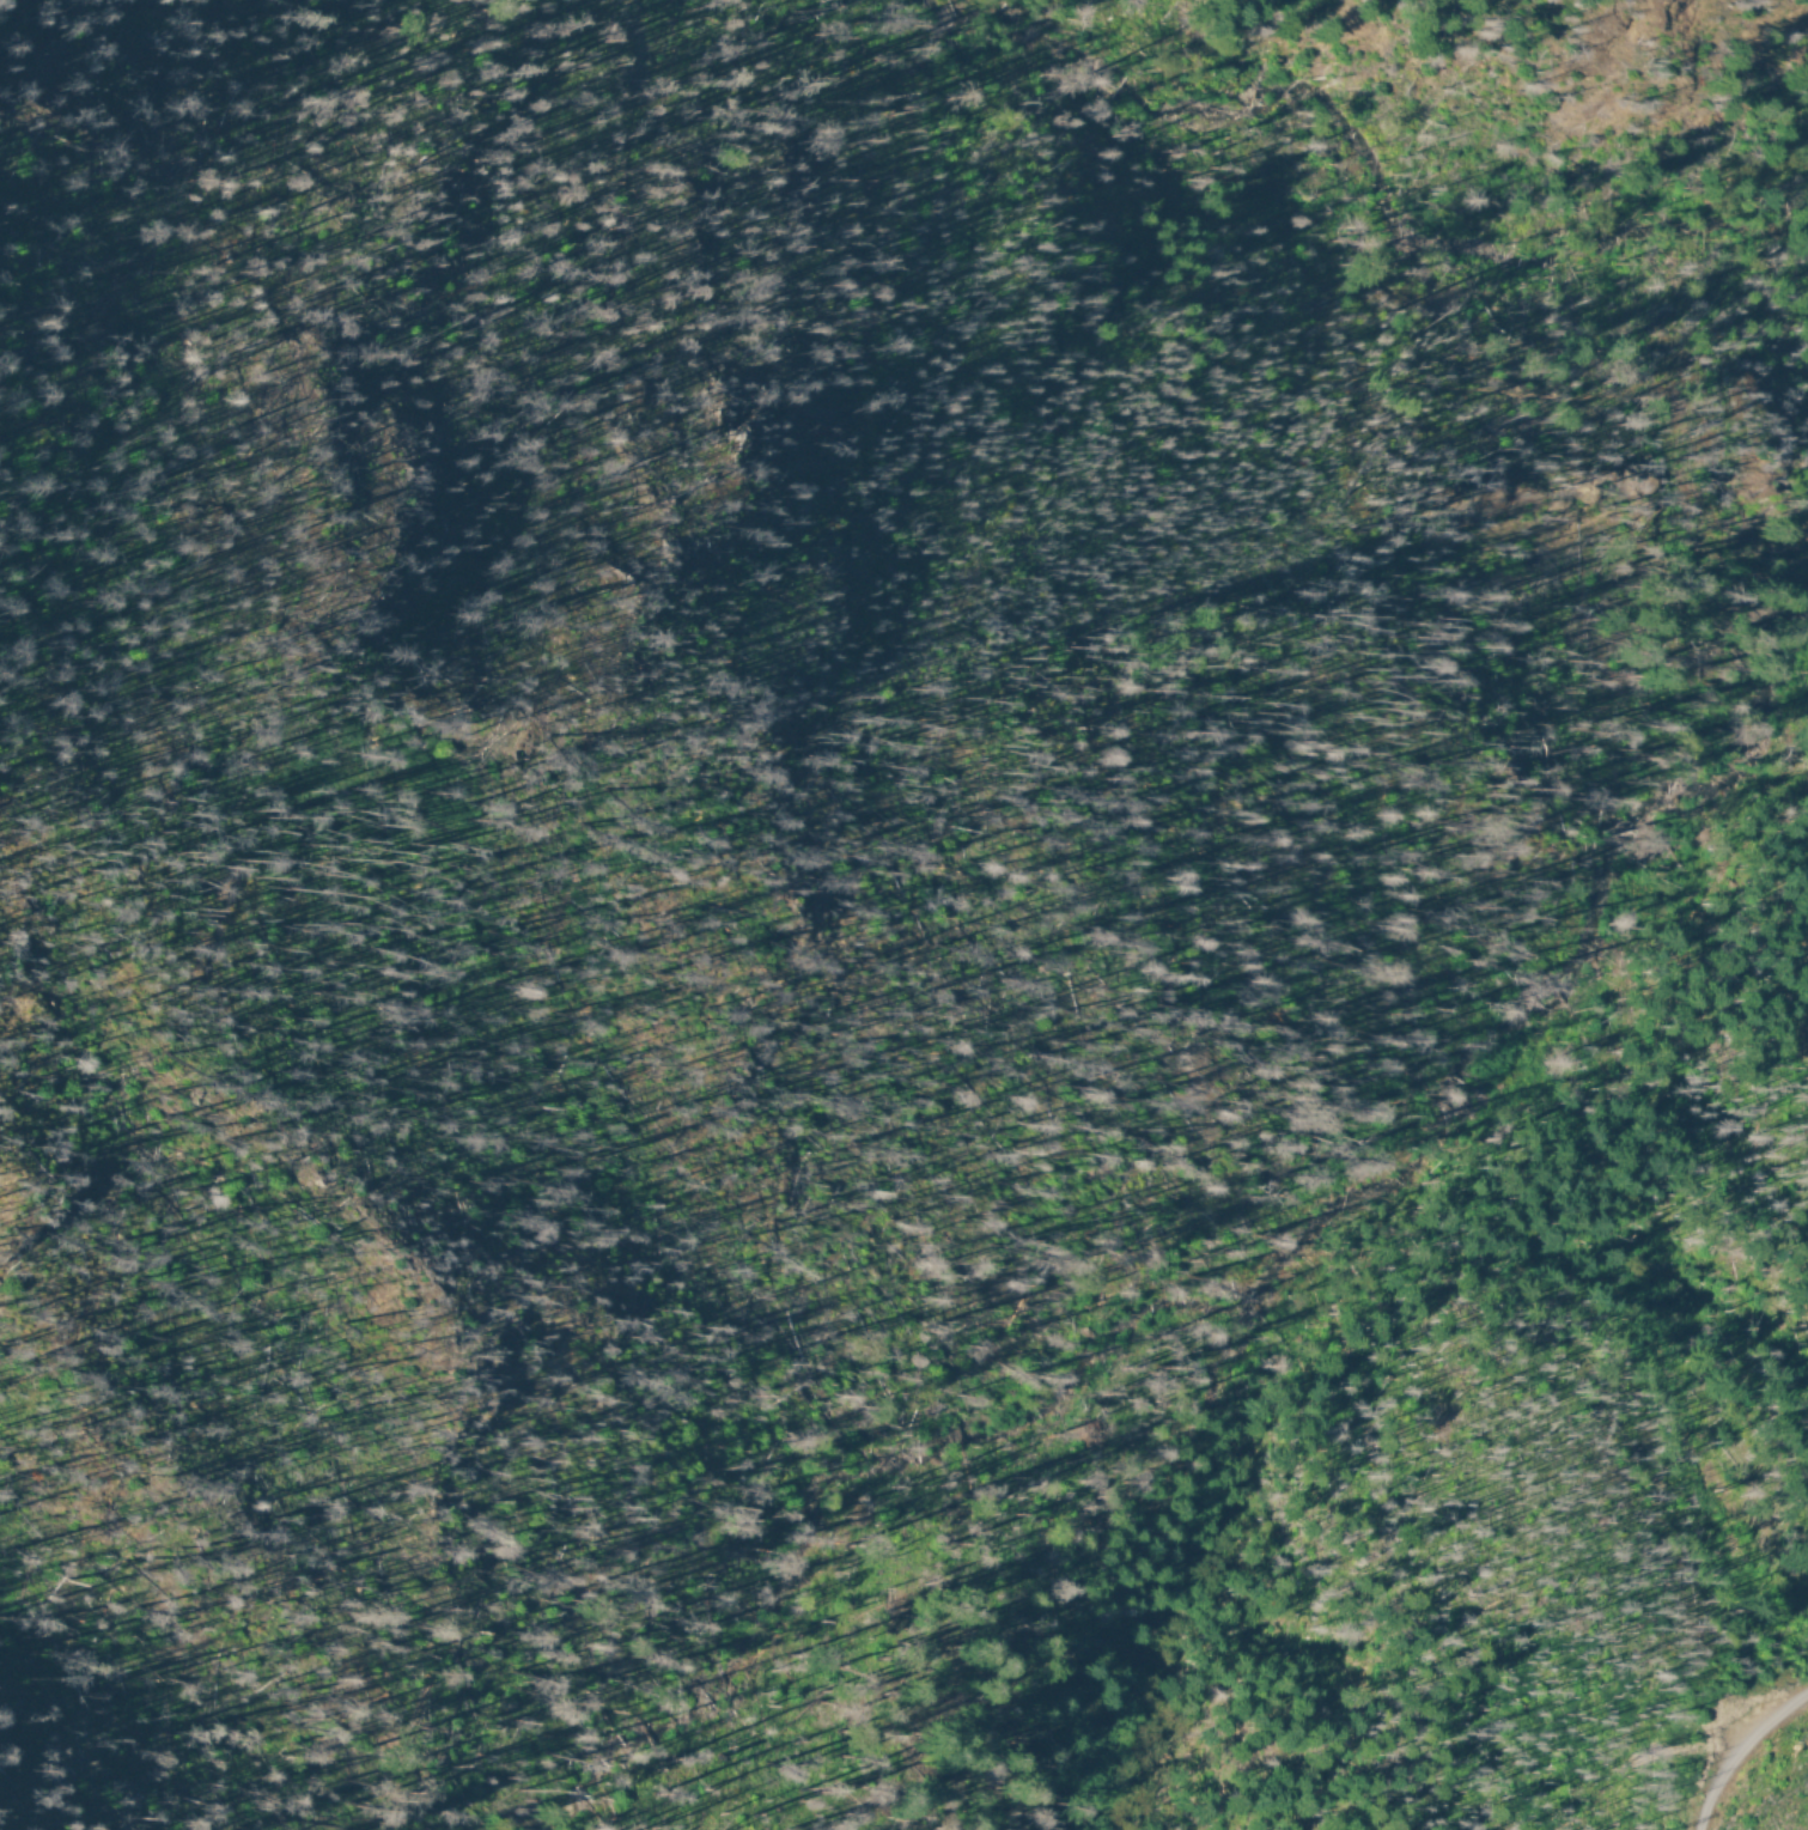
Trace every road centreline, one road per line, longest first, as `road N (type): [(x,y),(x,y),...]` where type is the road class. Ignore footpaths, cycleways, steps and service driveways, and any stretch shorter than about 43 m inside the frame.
road 1 (residential): [(1712,1829),(1746,1752),(1807,1700)]

